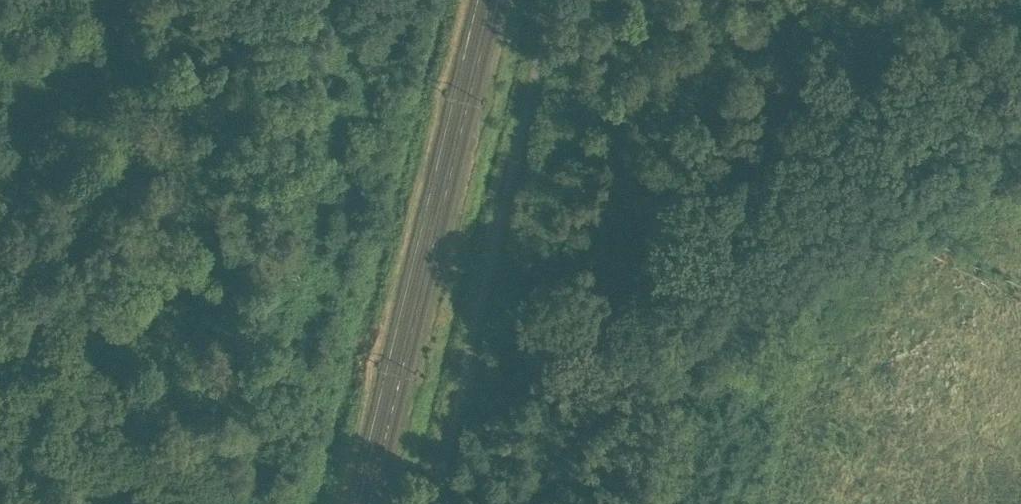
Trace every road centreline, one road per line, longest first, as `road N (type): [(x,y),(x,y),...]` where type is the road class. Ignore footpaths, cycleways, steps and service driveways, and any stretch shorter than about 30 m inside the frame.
road 1 (unclassified): [(432,503),(557,0)]

